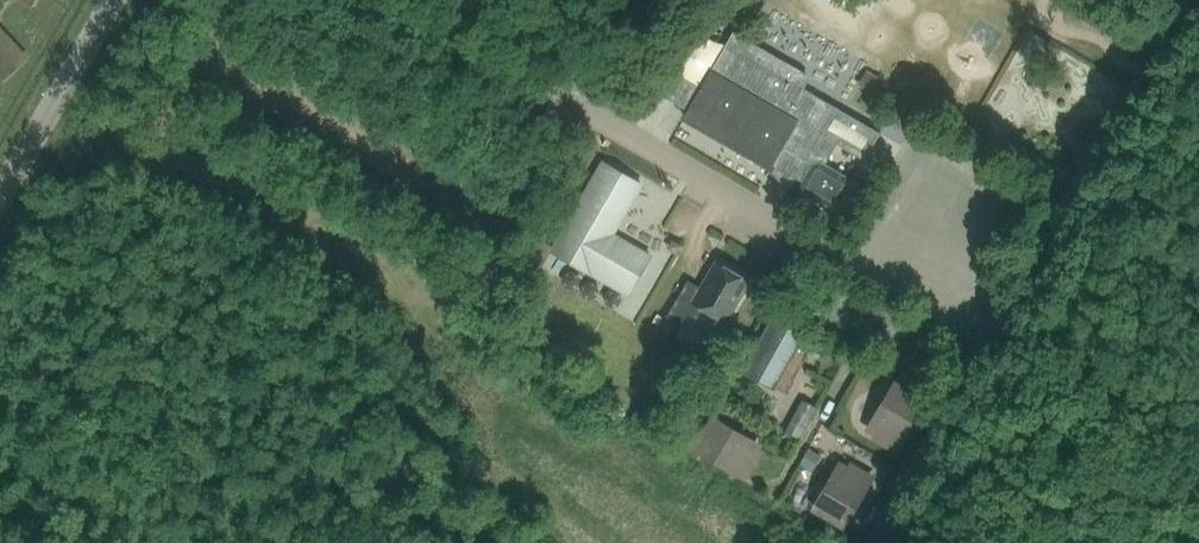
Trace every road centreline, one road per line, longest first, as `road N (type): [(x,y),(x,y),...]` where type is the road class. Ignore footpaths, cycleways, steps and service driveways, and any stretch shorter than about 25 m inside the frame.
road 1 (unclassified): [(955,327),(393,0)]
road 2 (unclassified): [(0,196),(112,0)]

